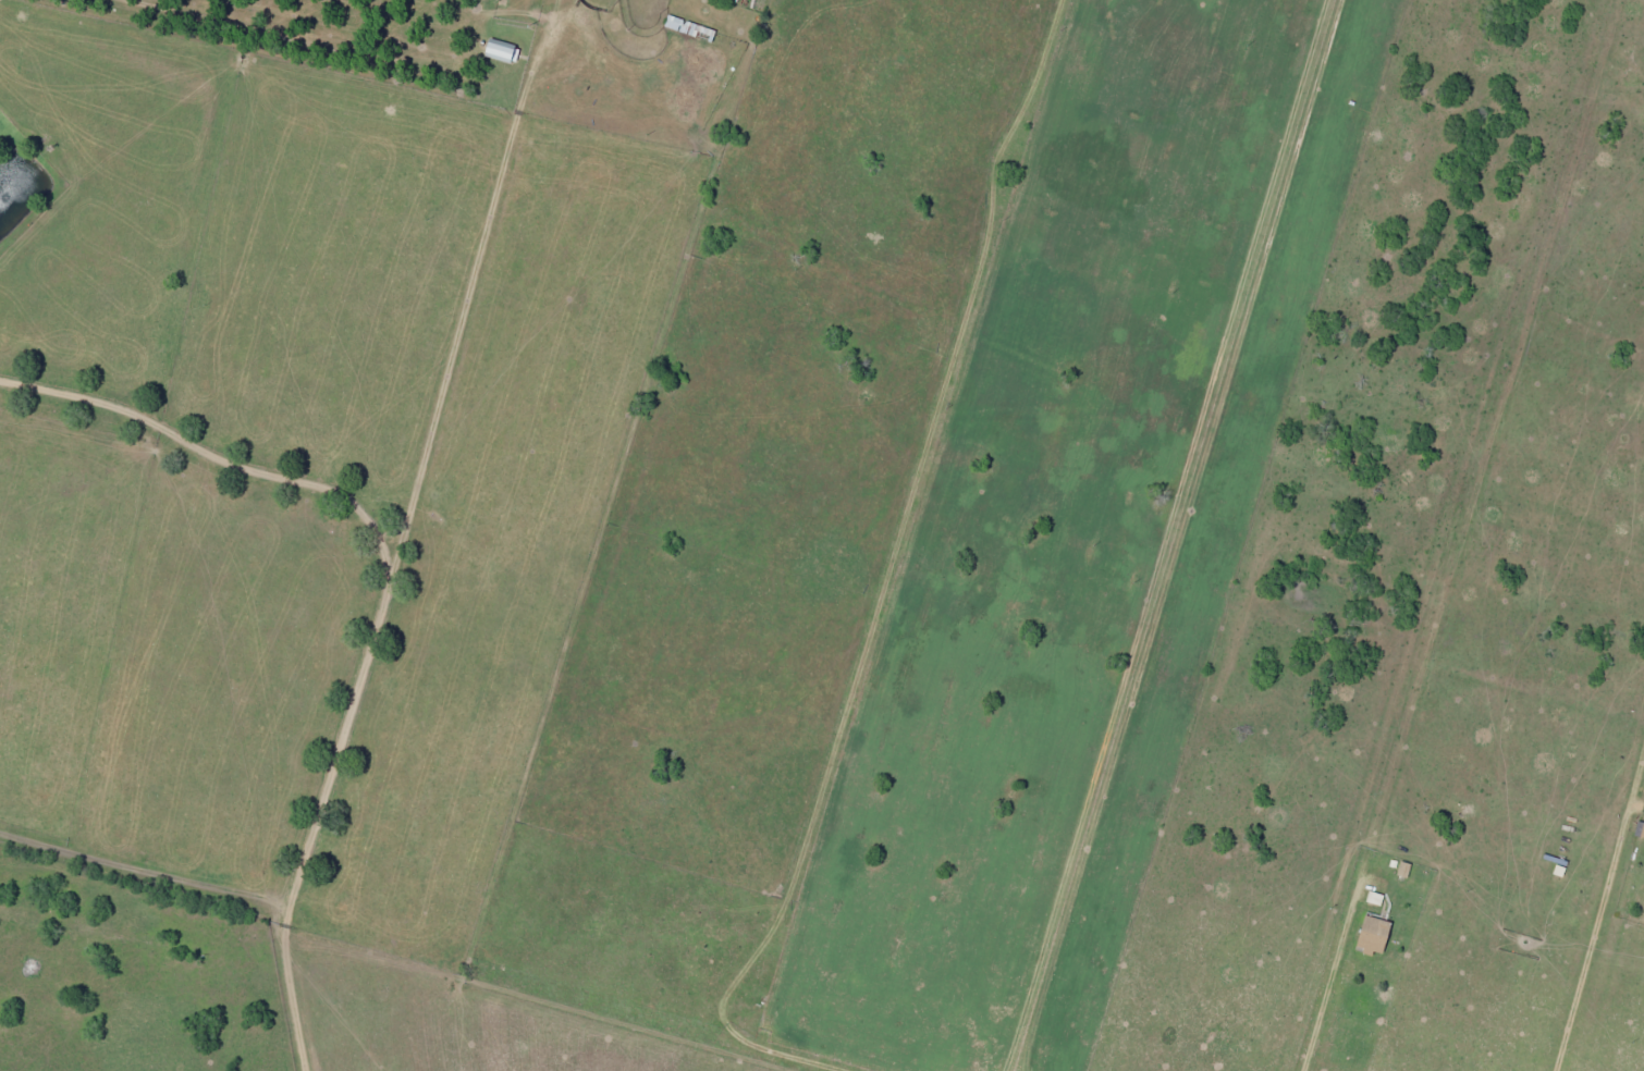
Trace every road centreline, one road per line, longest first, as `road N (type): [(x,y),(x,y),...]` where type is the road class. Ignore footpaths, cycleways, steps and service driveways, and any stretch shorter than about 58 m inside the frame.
road 1 (residential): [(298,66),(478,768),(522,1070)]
road 2 (residential): [(343,1070),(335,1037),(298,984),(160,926),(0,882)]
road 3 (residential): [(562,0),(581,72),(652,99)]

